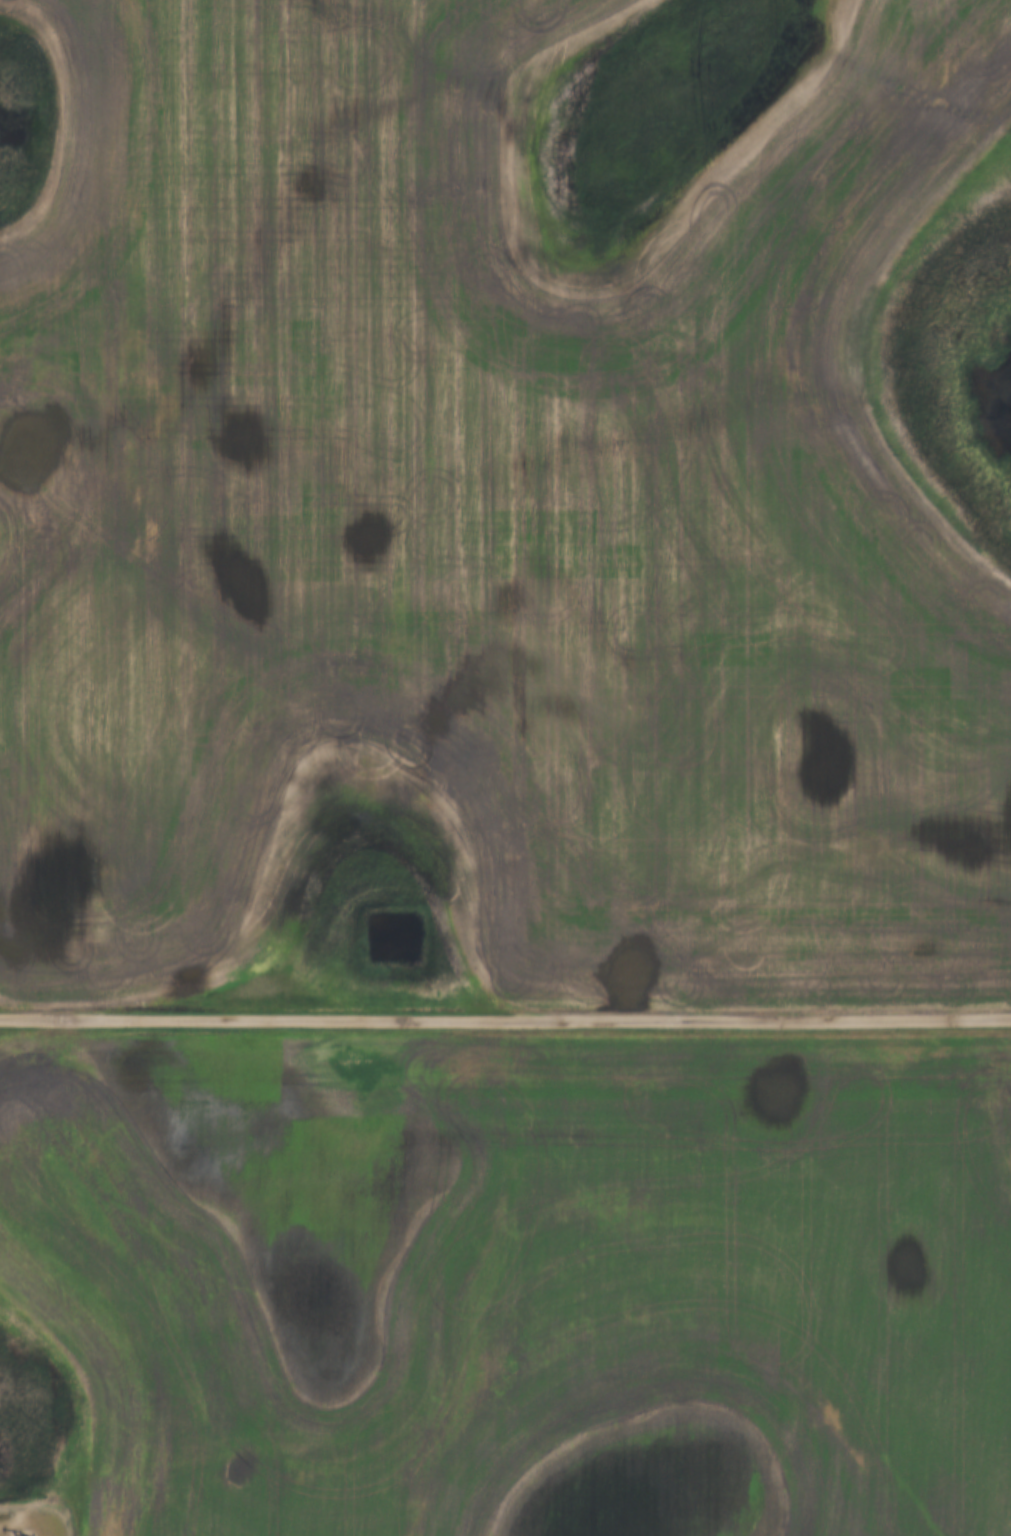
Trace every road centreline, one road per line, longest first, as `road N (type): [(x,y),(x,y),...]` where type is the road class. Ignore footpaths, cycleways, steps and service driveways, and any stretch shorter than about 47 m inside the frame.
road 1 (residential): [(1010,1016),(0,1020)]

